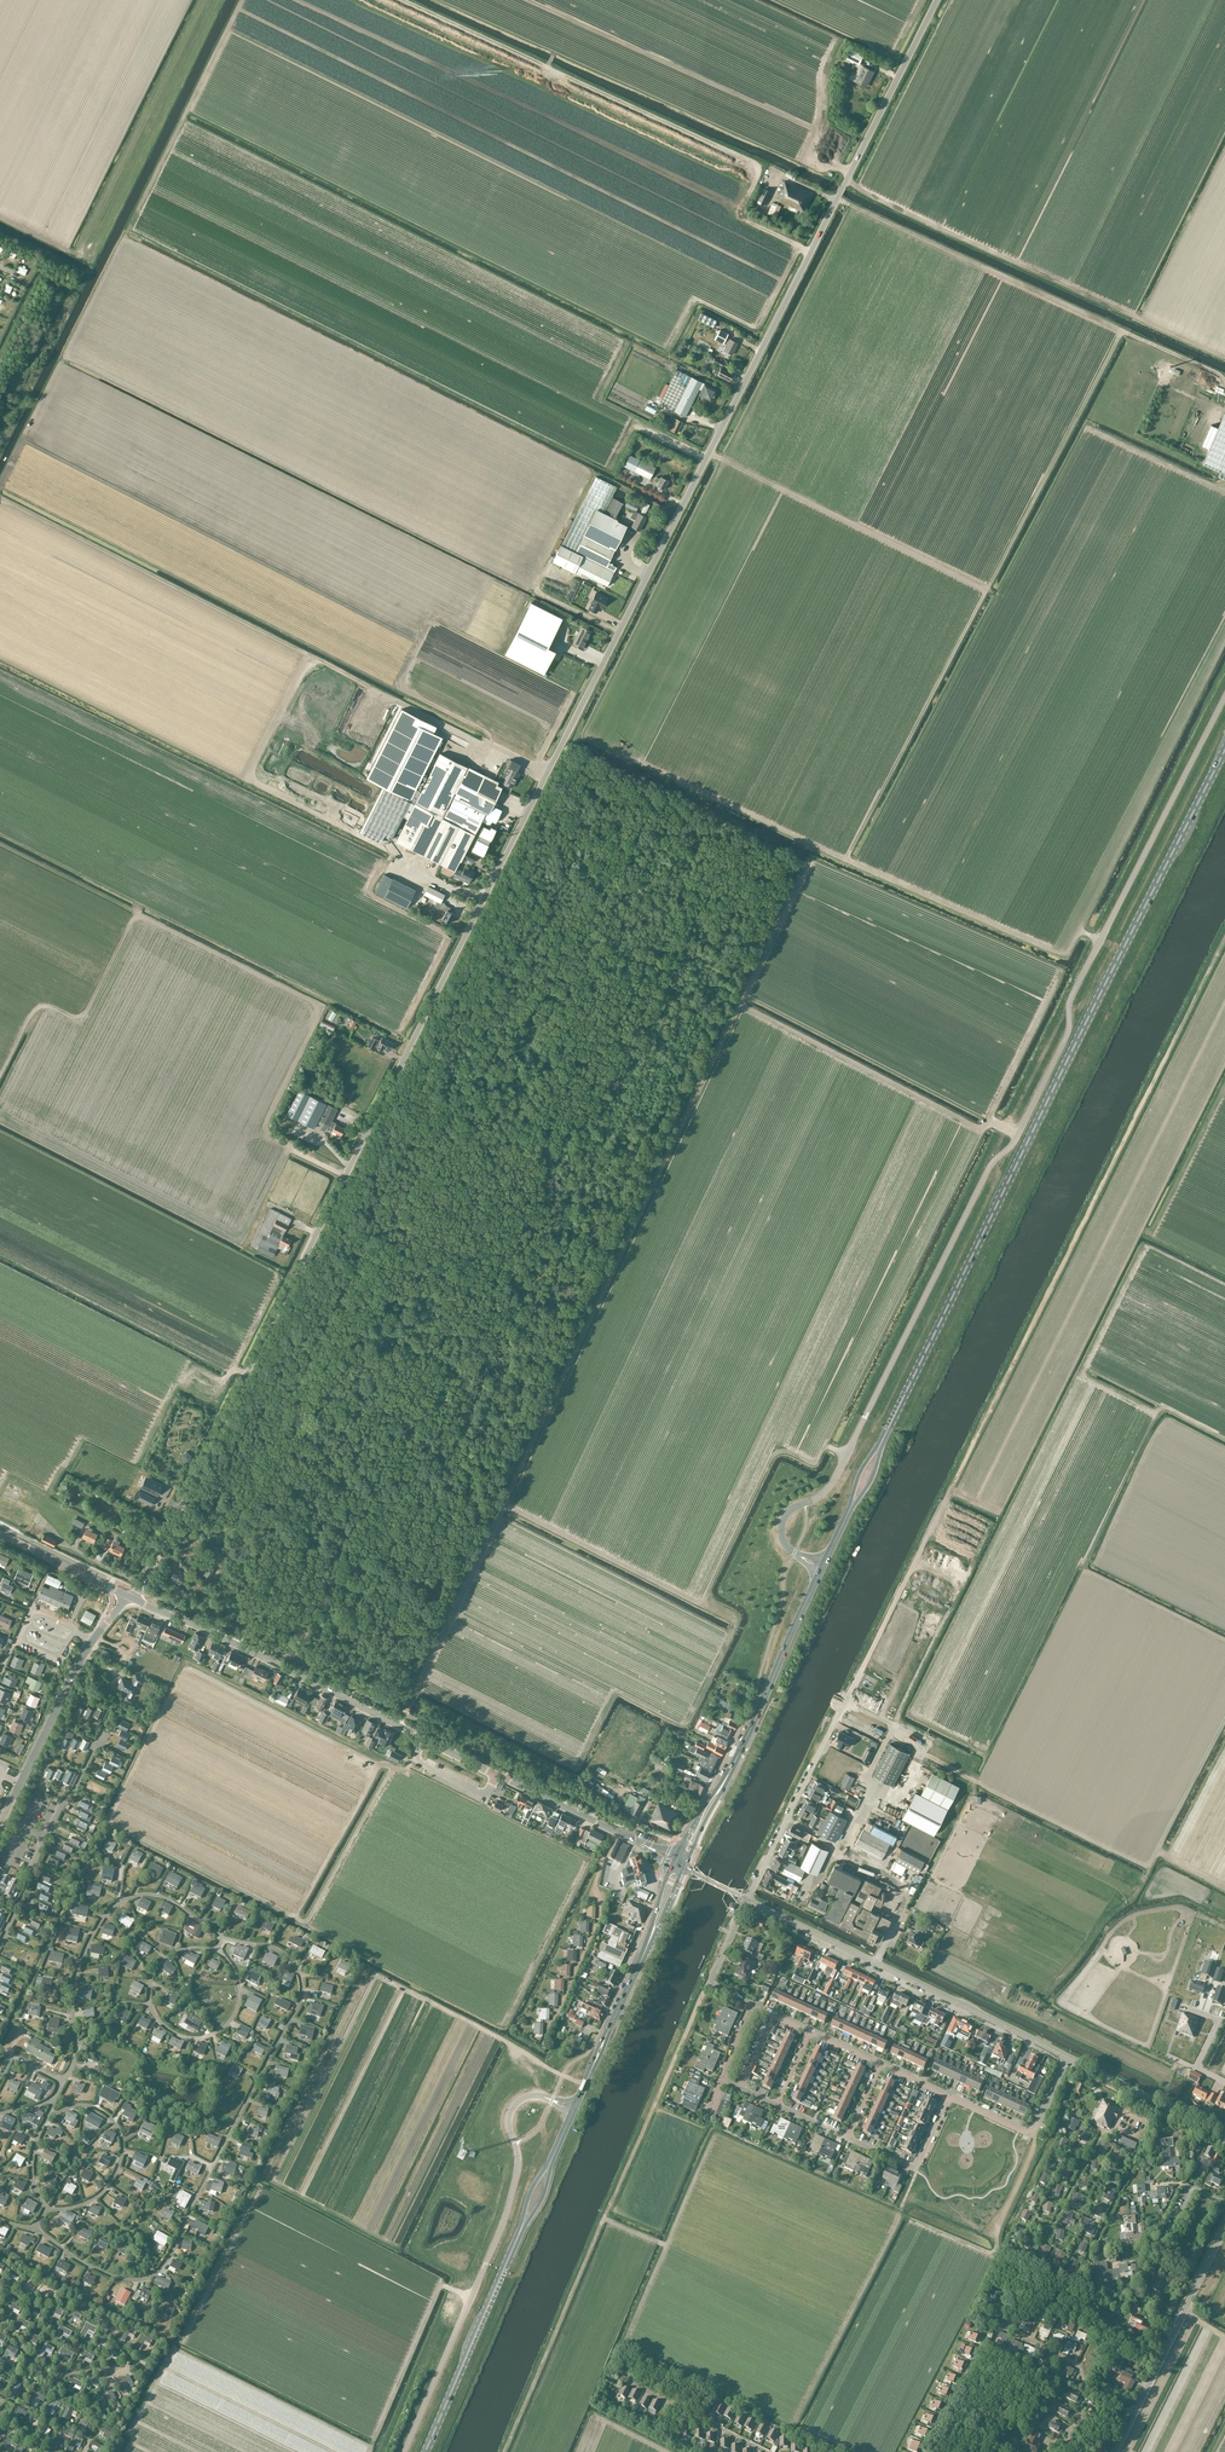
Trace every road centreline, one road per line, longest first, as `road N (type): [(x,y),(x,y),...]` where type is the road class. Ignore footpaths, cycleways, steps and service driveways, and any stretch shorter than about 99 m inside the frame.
road 1 (unclassified): [(131,1599),(937,0)]
road 2 (track): [(398,1725),(740,1004),(976,1126),(987,1118),(1018,1134)]
road 3 (track): [(1206,482),(1116,649),(986,590),(846,860),(585,735)]
road 4 (unclassified): [(1224,696),(1070,999),(1067,1035),(1018,1134),(991,1164),(864,1417)]
road 5 (primary): [(881,1442),(1224,750)]
road 6 (track): [(1224,936),(945,1504)]
road 7 (track): [(345,1177),(260,1131),(318,1022),(314,1003),(138,920),(83,1031),(38,1009),(32,1014)]
road 8 (tertiary): [(674,1861),(131,1599)]
road 9 (track): [(1123,331),(986,590),(709,453)]
road 10 (track): [(0,485),(242,0)]
road 11 (track): [(400,0),(754,161),(759,174),(738,215),(811,252)]
road 12 (track): [(504,2451),(708,1985)]
road 13 (track): [(844,1704),(935,1745),(979,1784),(1138,1865),(1164,1857),(1224,1889)]
road 14 (unclassified): [(573,2110),(531,2096),(511,2111),(518,2161),(504,2222),(404,2451)]
road 15 (track): [(1224,381),(837,199)]
road 16 (track): [(847,180),(1224,357)]
road 17 (tertiary): [(1068,2058),(747,1900)]
road 18 (track): [(175,2351),(259,2176),(397,2248)]
road 19 (track): [(127,2451),(175,2351),(371,2448)]
road 20 (track): [(1224,640),(1083,932)]
road 21 (track): [(91,265),(219,0)]
road 22 (track): [(846,860),(1063,955),(1080,932),(1100,940)]
road 23 (track): [(488,741),(487,732),(415,694),(411,684),(443,625),(492,647),(519,597)]
road 24 (unclassified): [(0,1823),(82,1659),(131,1599)]
road 25 (unclassified): [(1114,2451),(1224,2227)]
road 26 (primary): [(426,2451),(521,2230)]
road 27 (primary): [(729,1773),(822,1568)]
road 28 (unclassified): [(844,1704),(945,1504)]
road 29 (residential): [(747,1900),(844,1704)]
road 30 (track): [(372,1971),(563,2076)]
road 31 (track): [(471,2298),(439,2289),(370,2451)]
road 32 (unclassified): [(822,1568),(785,1545),(782,1521),(829,1487),(864,1417)]
road 33 (residential): [(1068,2058),(1032,2134),(949,2097)]
road 34 (tertiary): [(1224,2137),(1068,2058)]
road 35 (track): [(232,2128),(163,2114),(123,2085),(72,2066)]
road 36 (track): [(987,1118),(1060,971)]
road 37 (track): [(1219,488),(1088,427),(1093,416)]
road 38 (track): [(740,1004),(807,865)]
road 39 (tertiary): [(131,1599),(0,1533)]
road 40 (residential): [(752,2006),(708,1985),(747,1900)]

